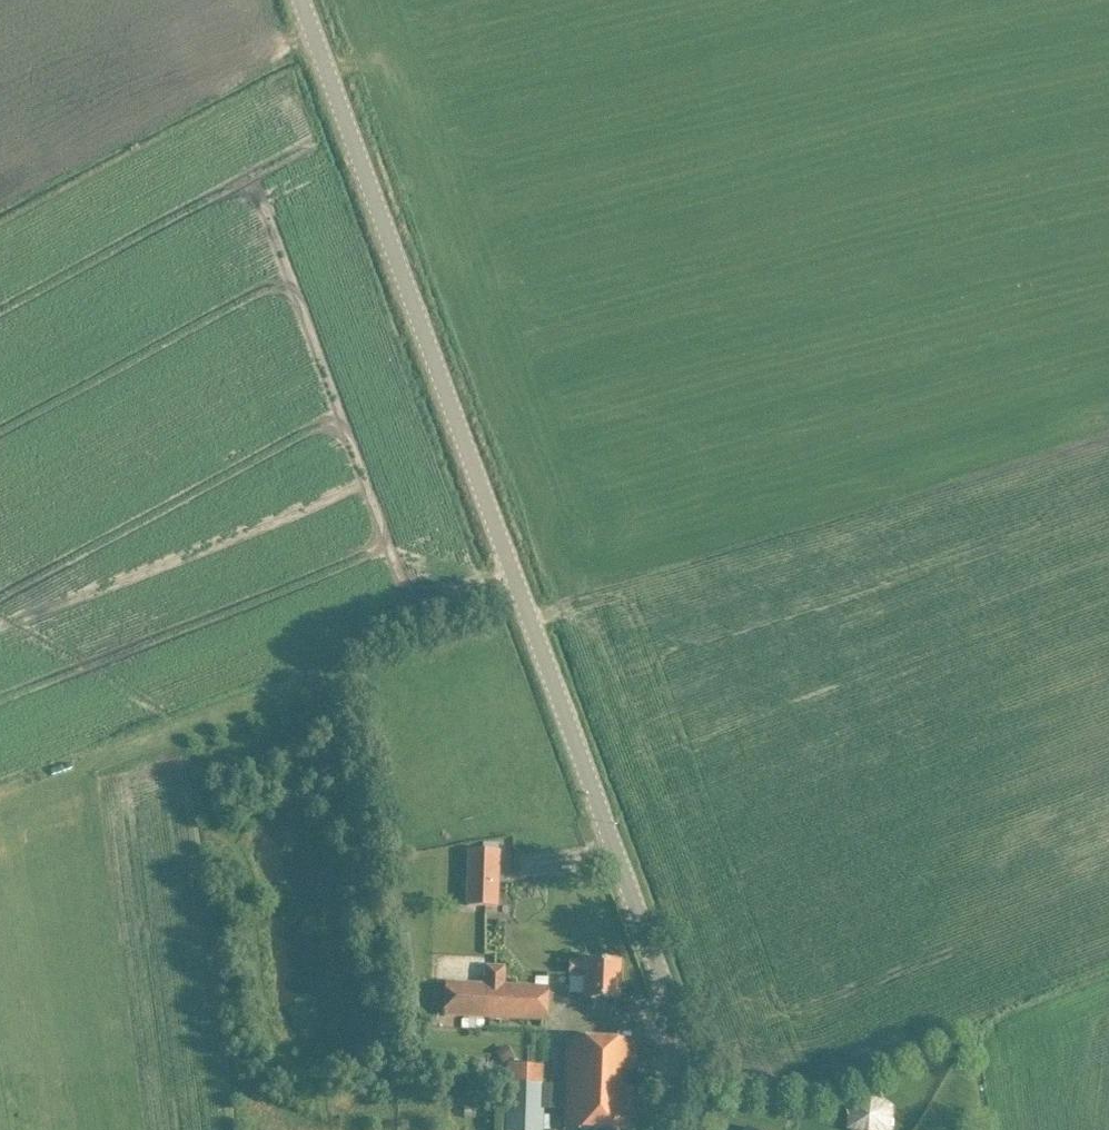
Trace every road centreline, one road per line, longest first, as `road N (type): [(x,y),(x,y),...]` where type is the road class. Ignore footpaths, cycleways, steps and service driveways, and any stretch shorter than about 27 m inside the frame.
road 1 (unclassified): [(671,1129),(680,1108),(681,1024),(671,985),(316,0)]

